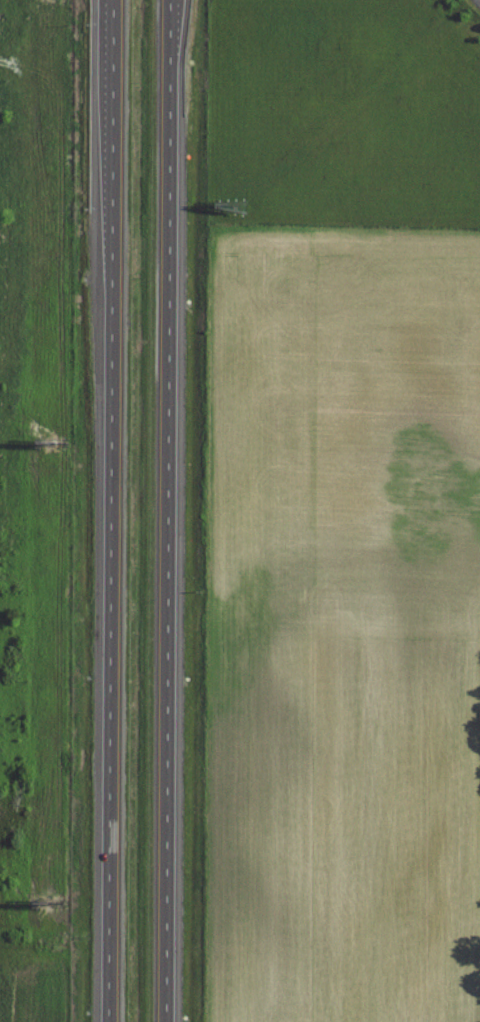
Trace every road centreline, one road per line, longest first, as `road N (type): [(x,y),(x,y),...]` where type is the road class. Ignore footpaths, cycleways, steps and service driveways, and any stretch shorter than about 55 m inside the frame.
road 1 (motorway): [(111,0),(106,1021)]
road 2 (motorway): [(172,1021),(169,0)]

